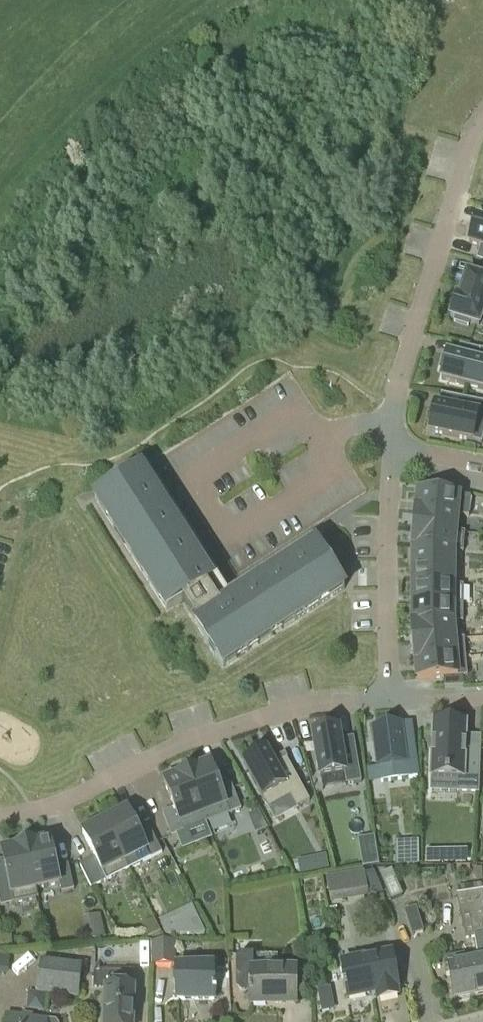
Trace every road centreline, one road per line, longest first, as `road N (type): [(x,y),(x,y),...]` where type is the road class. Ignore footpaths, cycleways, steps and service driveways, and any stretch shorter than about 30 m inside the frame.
road 1 (residential): [(390,700),(392,414),(482,117)]
road 2 (residential): [(390,700),(269,714),(175,746),(57,805),(0,818)]

